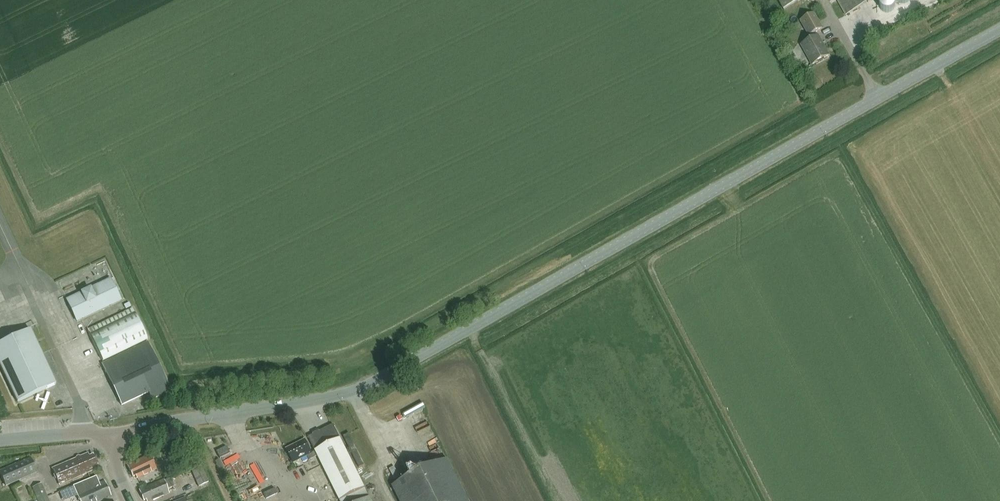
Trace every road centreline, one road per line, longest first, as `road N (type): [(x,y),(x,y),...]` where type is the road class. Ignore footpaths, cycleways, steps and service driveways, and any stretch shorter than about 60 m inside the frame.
road 1 (tertiary): [(116,439),(158,422),(321,400),(373,383),(999,30)]
road 2 (track): [(467,330),(557,500)]

